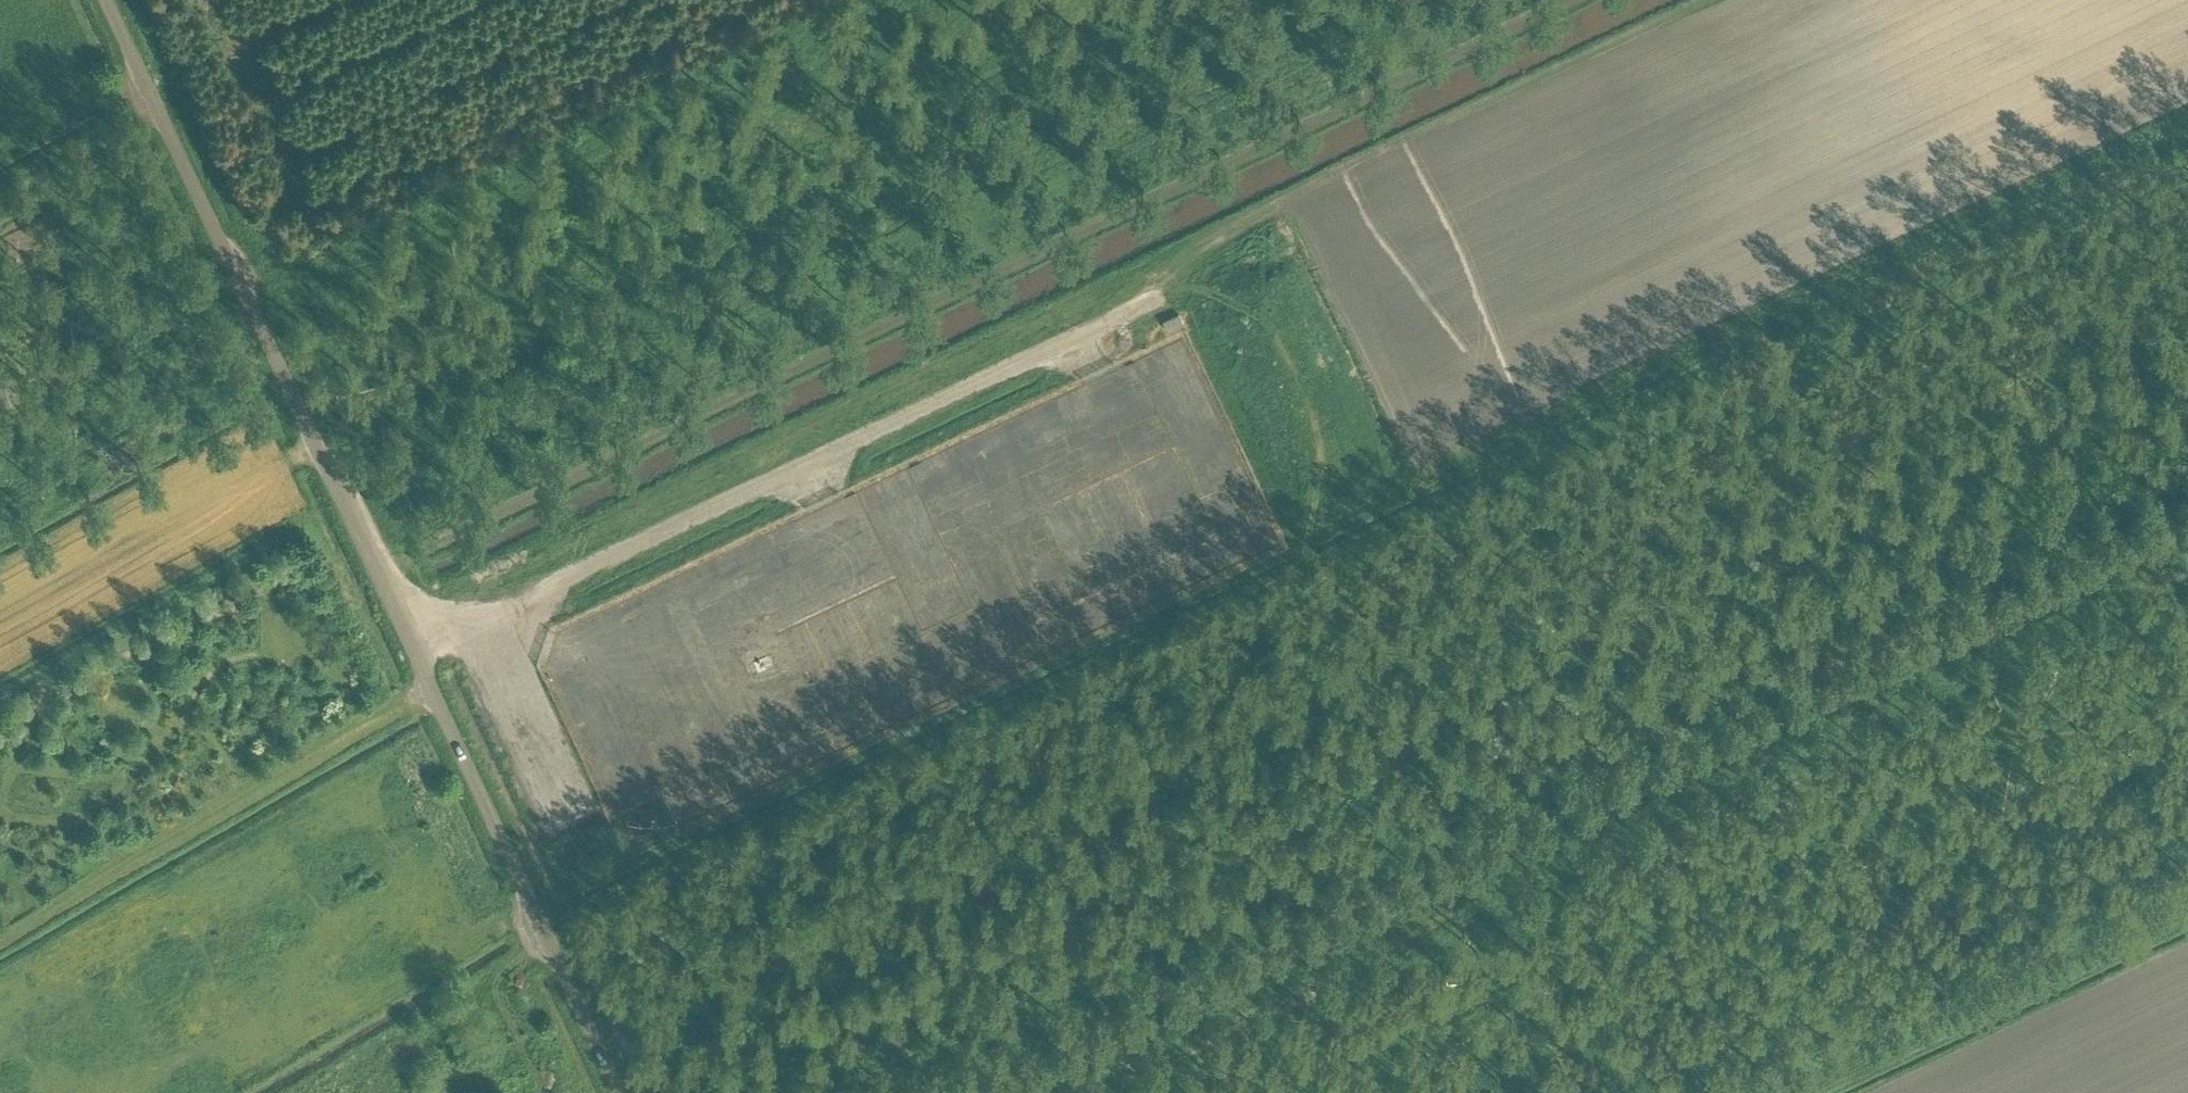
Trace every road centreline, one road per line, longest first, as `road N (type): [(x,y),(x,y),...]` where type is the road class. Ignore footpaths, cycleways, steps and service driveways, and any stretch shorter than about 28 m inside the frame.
road 1 (unclassified): [(622,1092),(107,0)]
road 2 (track): [(433,688),(128,854),(0,938)]

